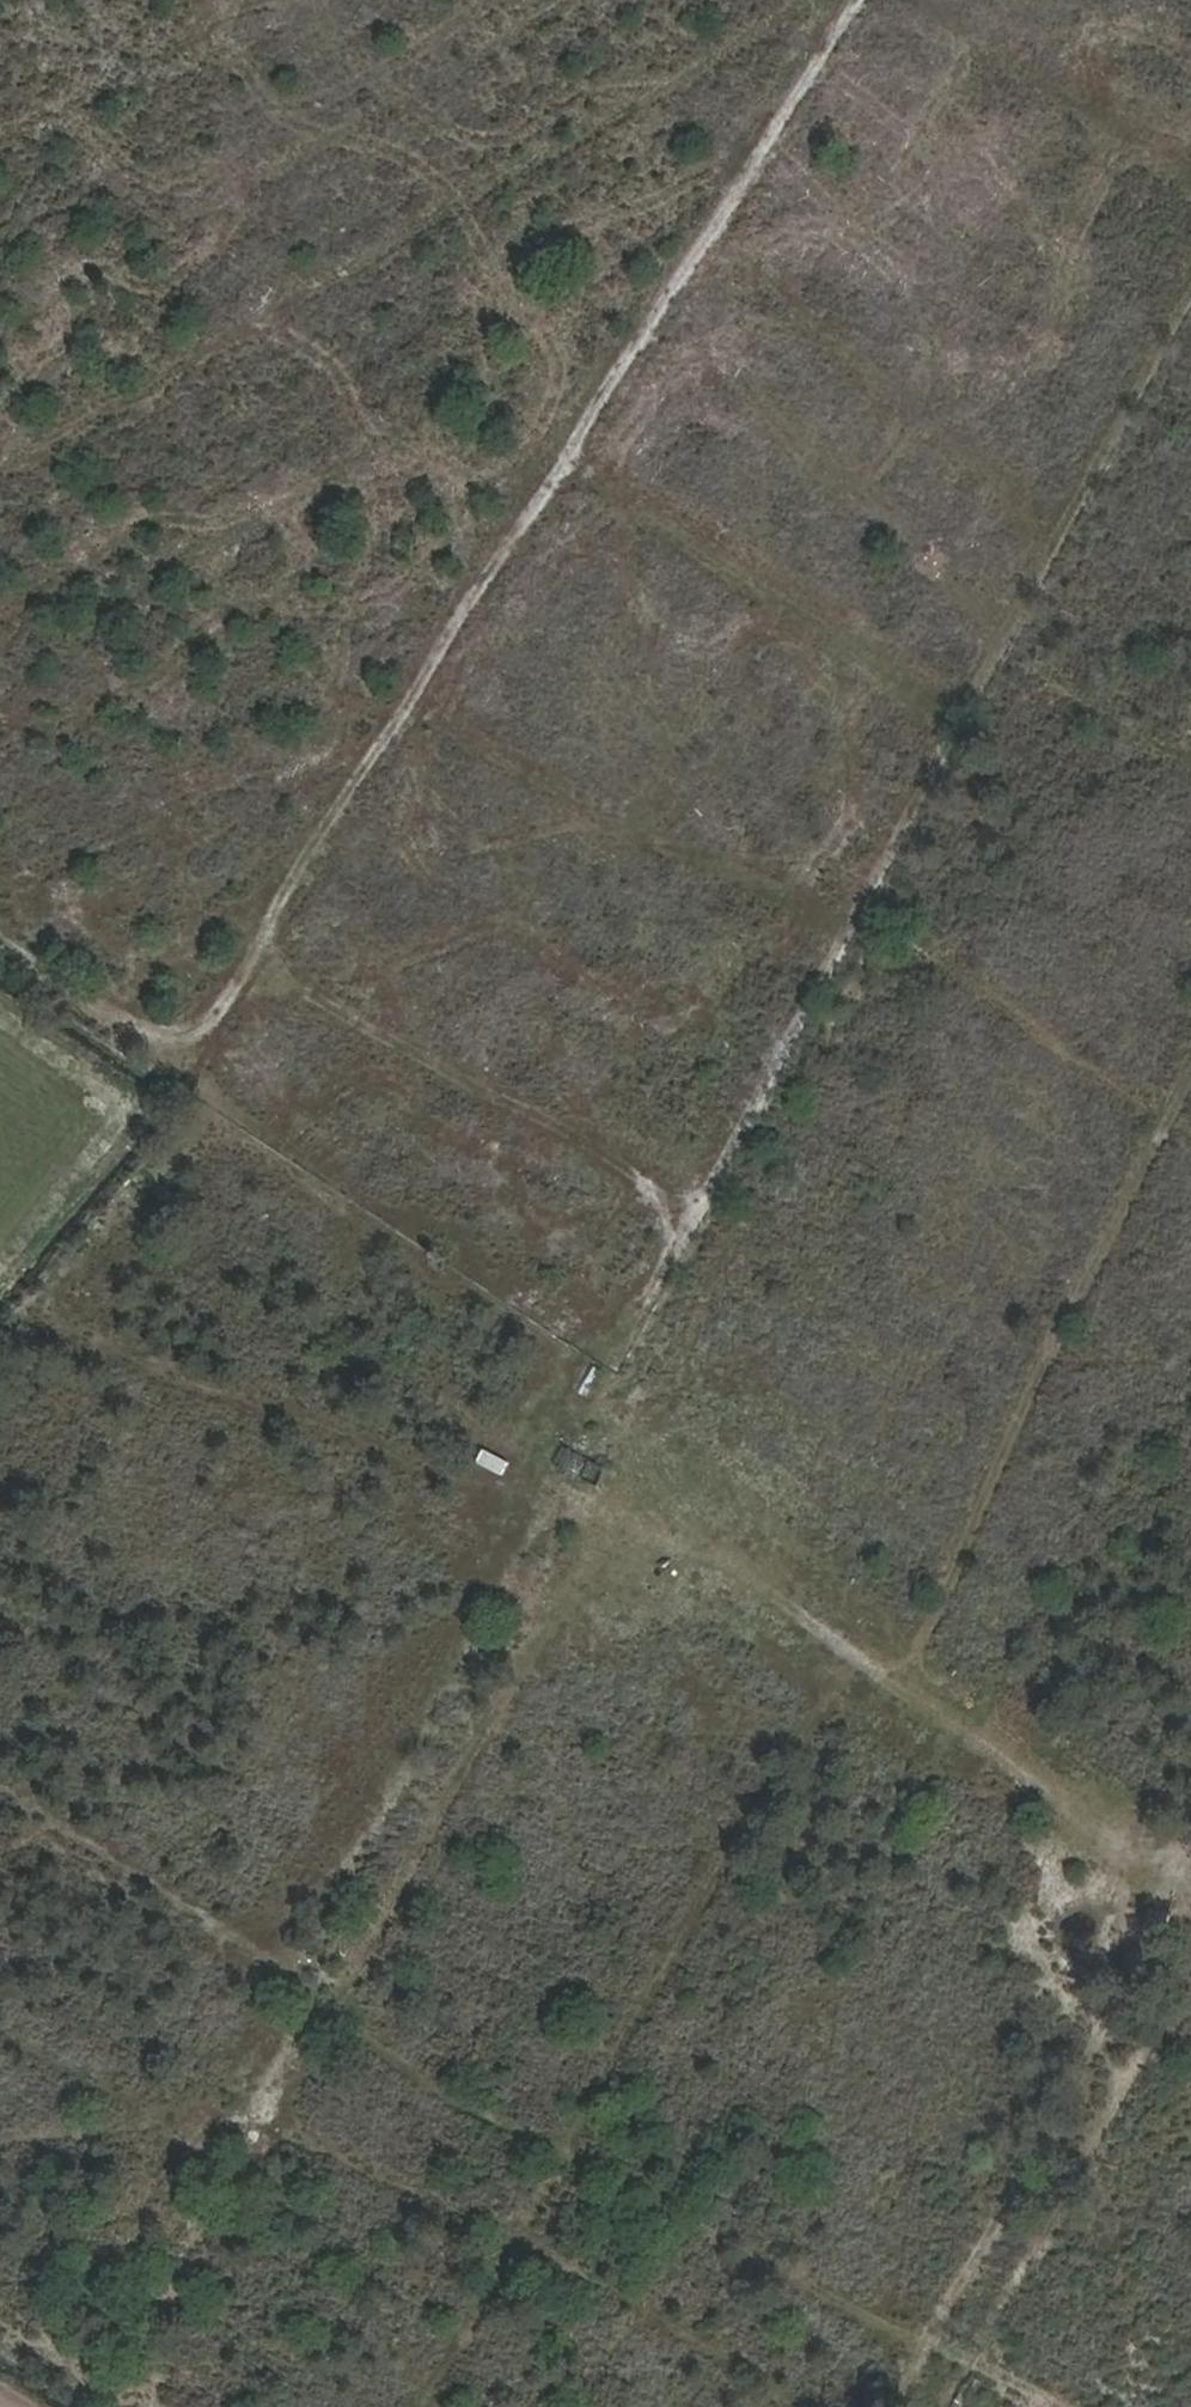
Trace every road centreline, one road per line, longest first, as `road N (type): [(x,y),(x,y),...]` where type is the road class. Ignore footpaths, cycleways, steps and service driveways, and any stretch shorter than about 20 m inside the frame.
road 1 (track): [(857,0),(289,884),(277,950),(329,1007),(650,1186),(677,1252),(645,1303),(531,1388),(527,1446),(566,1486)]
road 2 (track): [(677,1252),(1190,297)]
road 3 (track): [(0,1261),(118,1125),(0,1025)]

